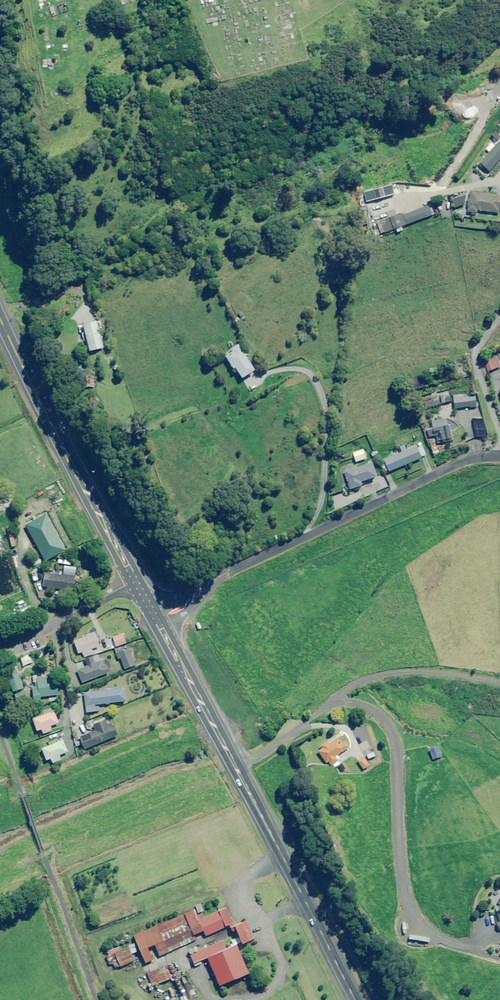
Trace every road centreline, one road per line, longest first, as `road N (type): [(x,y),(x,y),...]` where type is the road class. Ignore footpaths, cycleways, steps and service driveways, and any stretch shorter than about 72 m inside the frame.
road 1 (primary): [(148,609),(355,999)]
road 2 (residential): [(499,458),(463,462),(148,609)]
road 3 (primary): [(0,317),(132,582)]
road 4 (residential): [(1,648),(132,582)]

